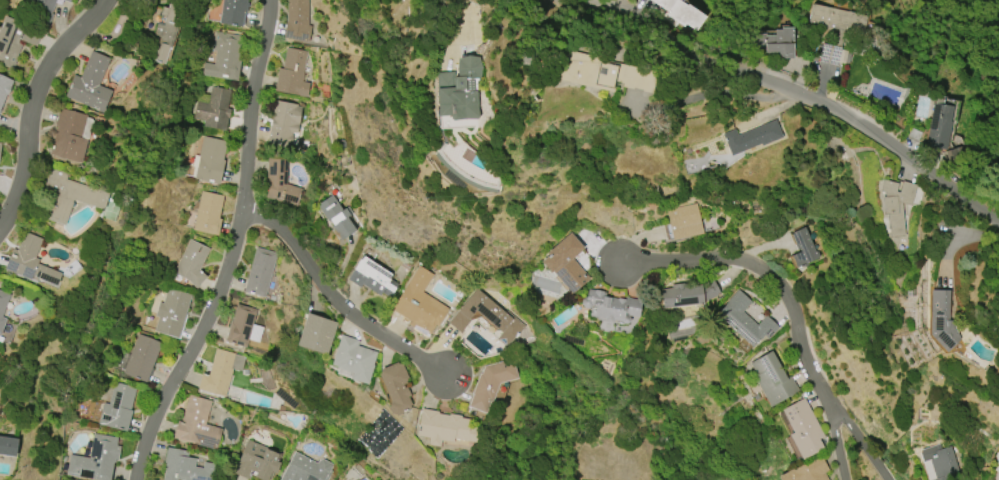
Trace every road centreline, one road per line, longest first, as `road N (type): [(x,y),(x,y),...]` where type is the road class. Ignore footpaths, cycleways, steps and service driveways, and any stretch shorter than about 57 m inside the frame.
road 1 (residential): [(135,479),(149,429),(208,318),(237,234),(269,0)]
road 2 (residential): [(998,220),(968,213),(891,140),(816,99),(582,0)]
road 3 (residential): [(821,389),(800,350),(788,299),(764,271),(718,257),(620,263)]
road 4 (residential): [(242,210),(286,236),(346,311),(446,374)]
road 5 (residential): [(0,227),(18,192),(42,77),(105,0)]

